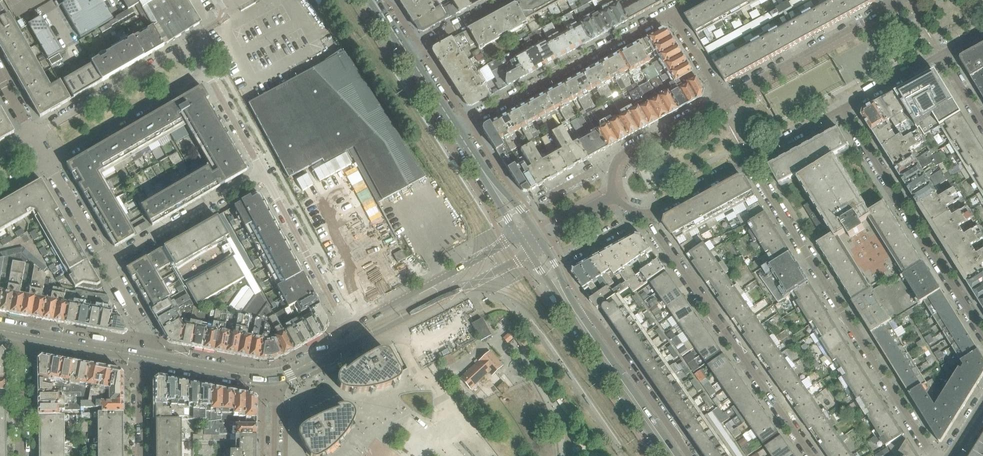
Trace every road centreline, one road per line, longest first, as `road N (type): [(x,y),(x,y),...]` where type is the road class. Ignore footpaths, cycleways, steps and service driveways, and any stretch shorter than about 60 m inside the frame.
road 1 (residential): [(747,160),(933,455)]
road 2 (residential): [(810,455),(645,216)]
road 3 (residential): [(982,333),(843,109)]
road 4 (residential): [(458,129),(671,11)]
road 5 (residential): [(206,74),(191,49),(175,51),(33,136)]
road 6 (residential): [(357,343),(528,252)]
road 7 (residential): [(519,238),(349,328)]
road 8 (residential): [(891,8),(722,99)]
road 9 (residential): [(263,174),(105,264)]
road 10 (residential): [(48,162),(206,74)]
road 11 (residential): [(689,455),(596,320),(580,317)]
road 12 (residential): [(349,328),(263,174)]
road 13 (tertiary): [(674,455),(580,317)]
road 14 (residential): [(141,356),(277,377)]
road 15 (residential): [(722,99),(616,160)]
road 16 (residential): [(22,334),(141,356)]
road 17 (residential): [(22,334),(23,455)]

